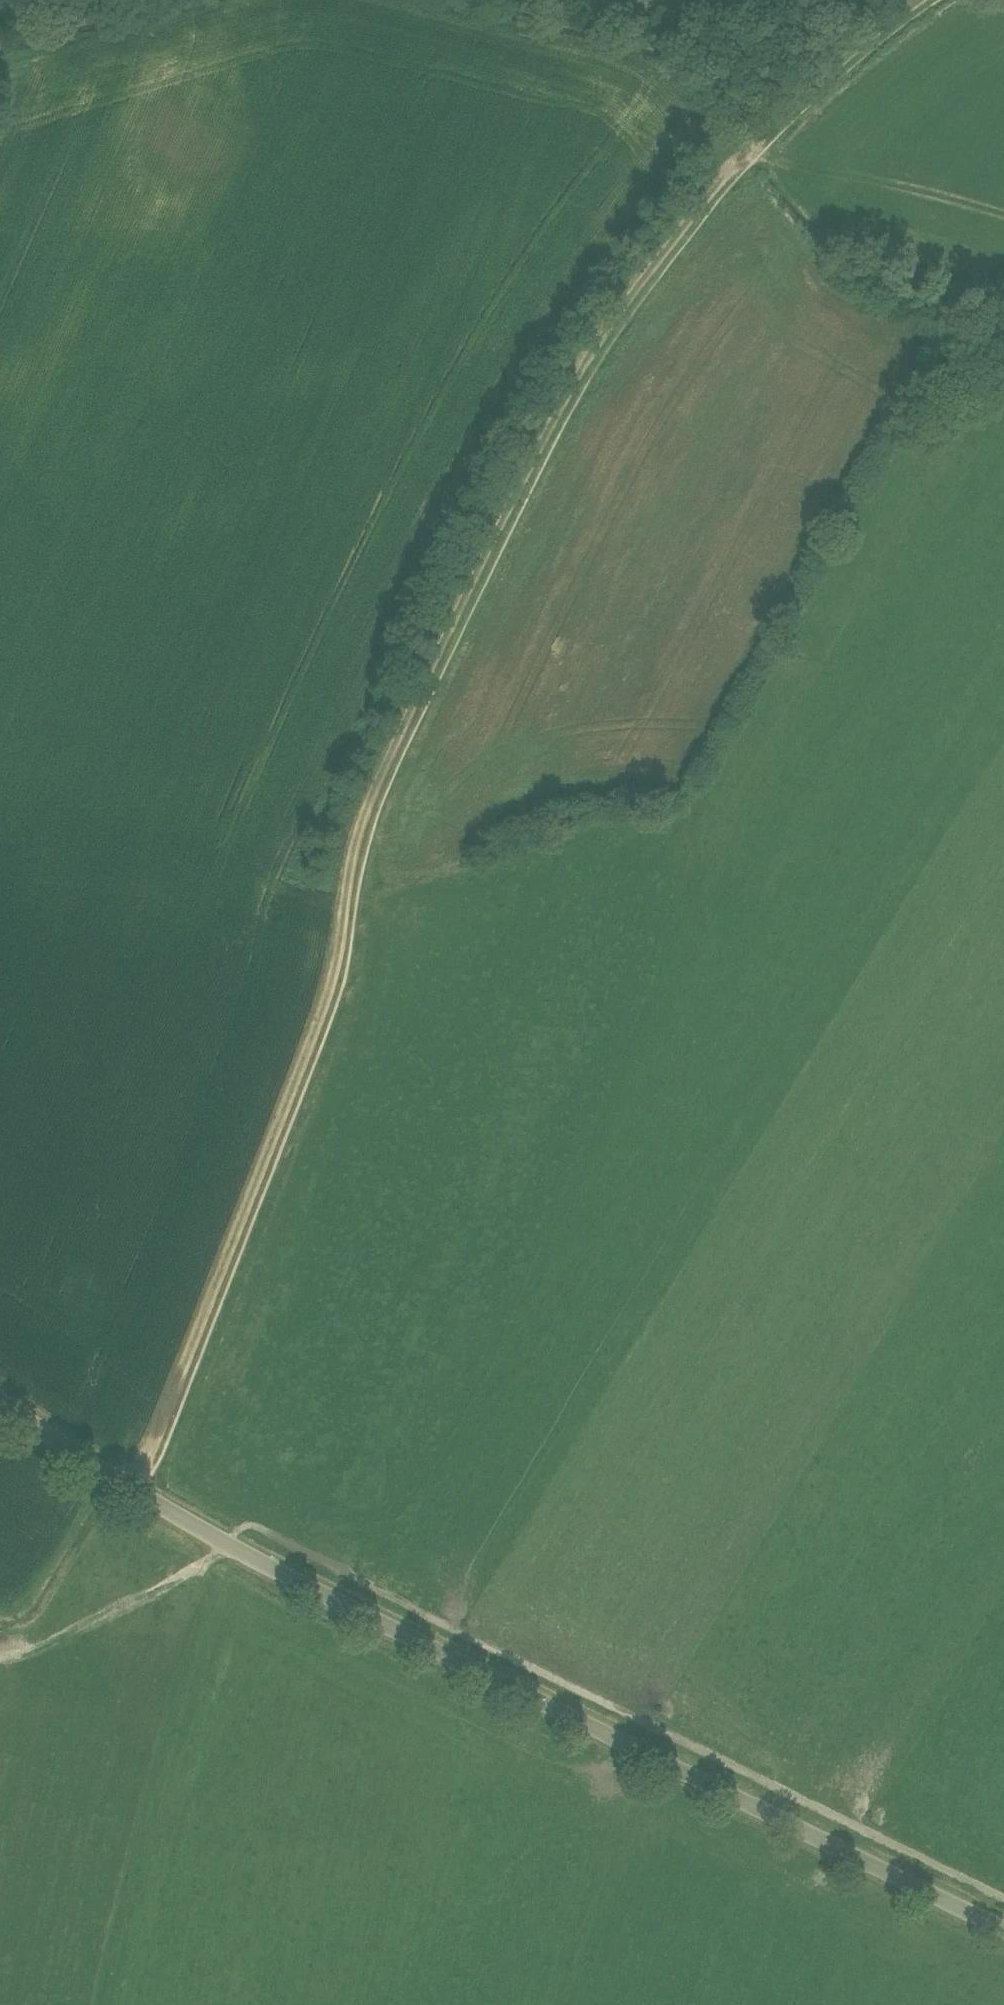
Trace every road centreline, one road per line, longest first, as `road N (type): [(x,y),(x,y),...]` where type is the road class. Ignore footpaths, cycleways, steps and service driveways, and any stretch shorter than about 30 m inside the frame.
road 1 (track): [(919,0),(806,90),(736,158),(640,278),(569,386),(374,779),(347,873),(331,979),(130,1492)]
road 2 (unclassified): [(1003,1929),(303,1584),(141,1499),(0,1406)]

